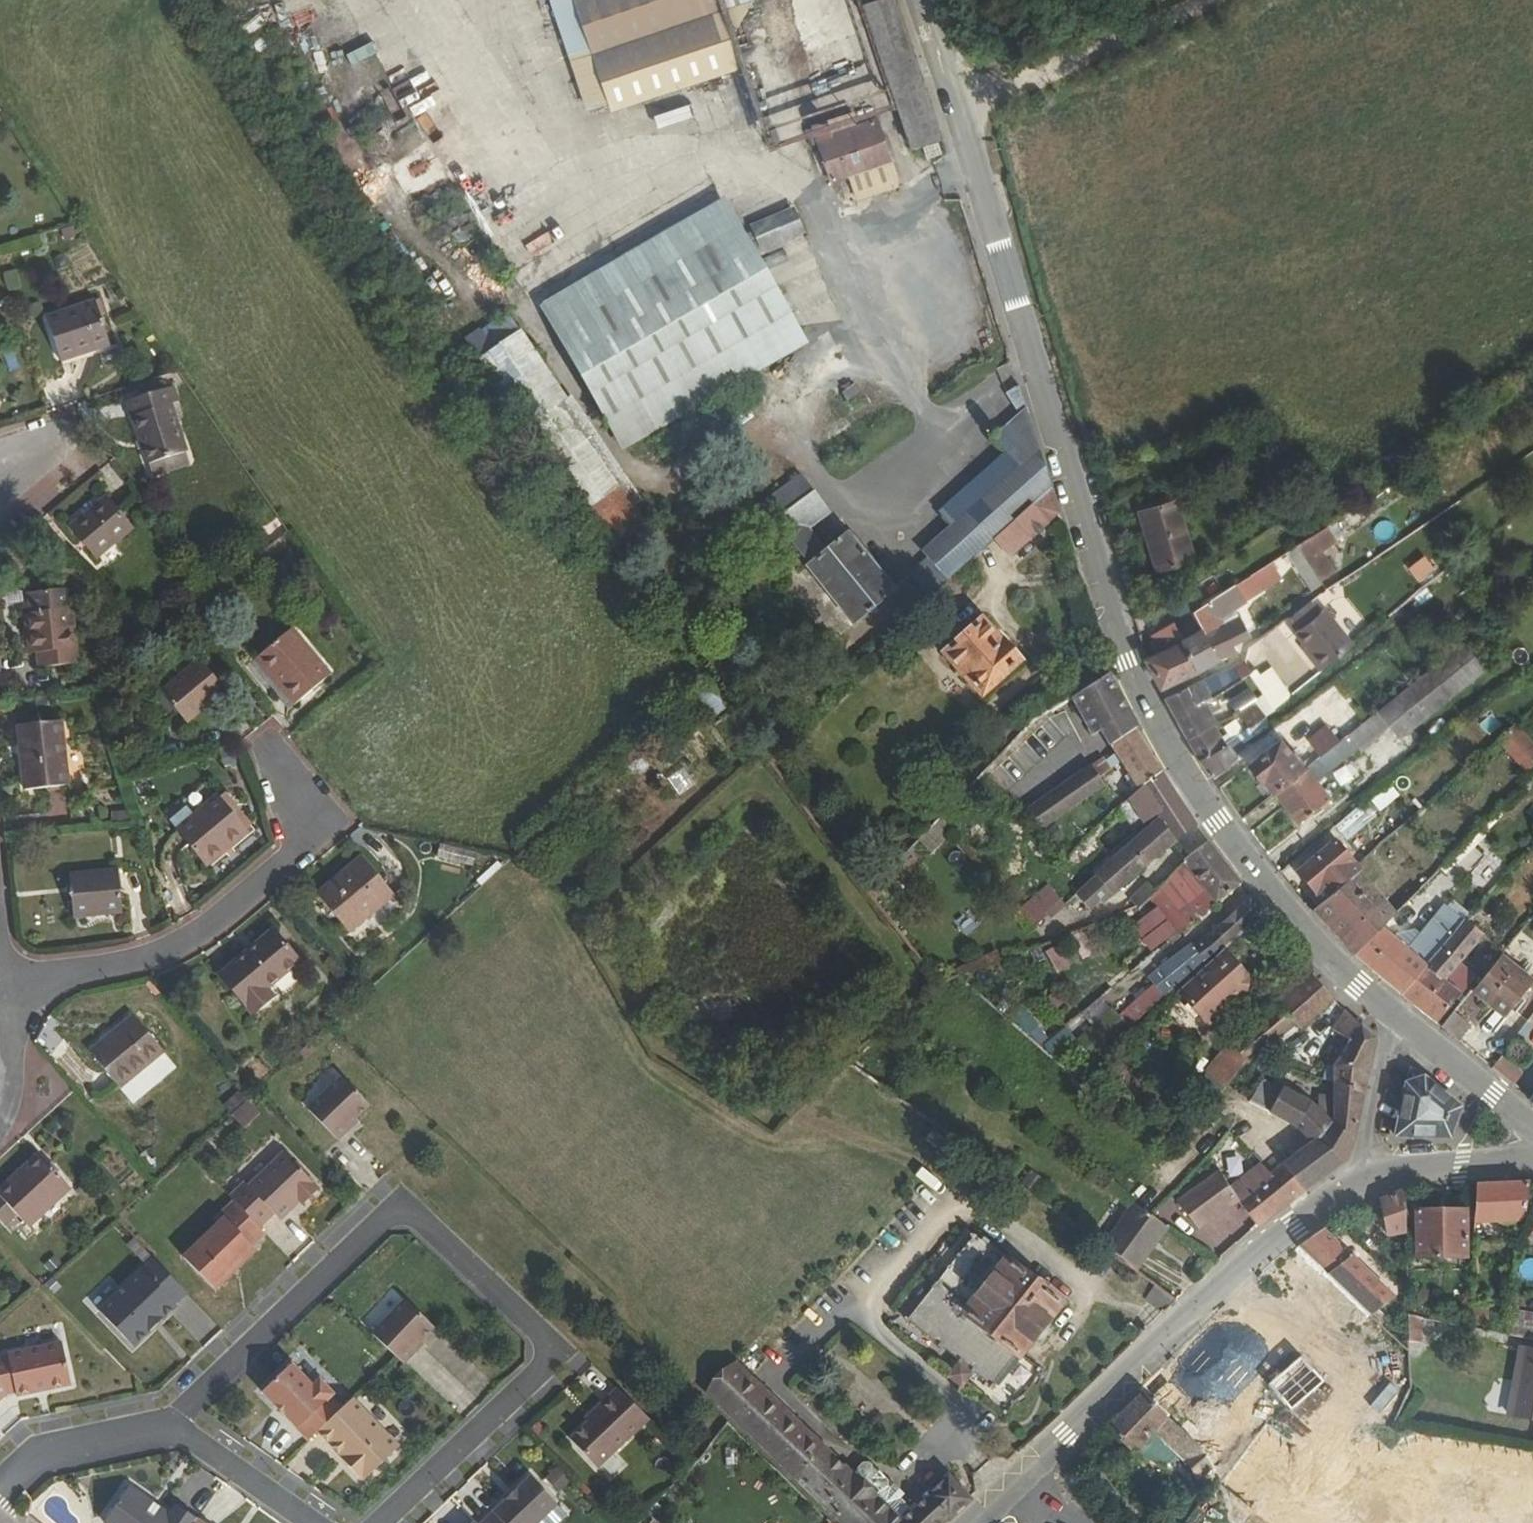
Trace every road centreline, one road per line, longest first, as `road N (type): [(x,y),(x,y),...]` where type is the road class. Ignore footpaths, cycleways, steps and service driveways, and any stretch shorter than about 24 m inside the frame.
road 1 (primary): [(955,104),(1125,667),(1221,829),(1354,988),(1391,1018)]
road 2 (residential): [(394,1522),(570,1359),(403,1195)]
road 3 (tertiary): [(1368,1181),(1259,1247),(1012,1483)]
road 4 (residential): [(4,986),(169,950),(313,829),(265,761)]
road 5 (residential): [(403,1195),(178,1421)]
road 6 (residential): [(955,104),(1184,0)]
road 7 (residential): [(178,1421),(45,1459),(0,1507)]
road 8 (primary): [(1391,1018),(1532,1129)]
road 9 (tertiary): [(1532,1156),(1368,1181)]
road 10 (residential): [(178,1421),(192,1443),(306,1522)]
road 11 (residential): [(1391,1018),(1368,1181)]
road 12 (residential): [(0,1126),(9,1118),(4,986)]

